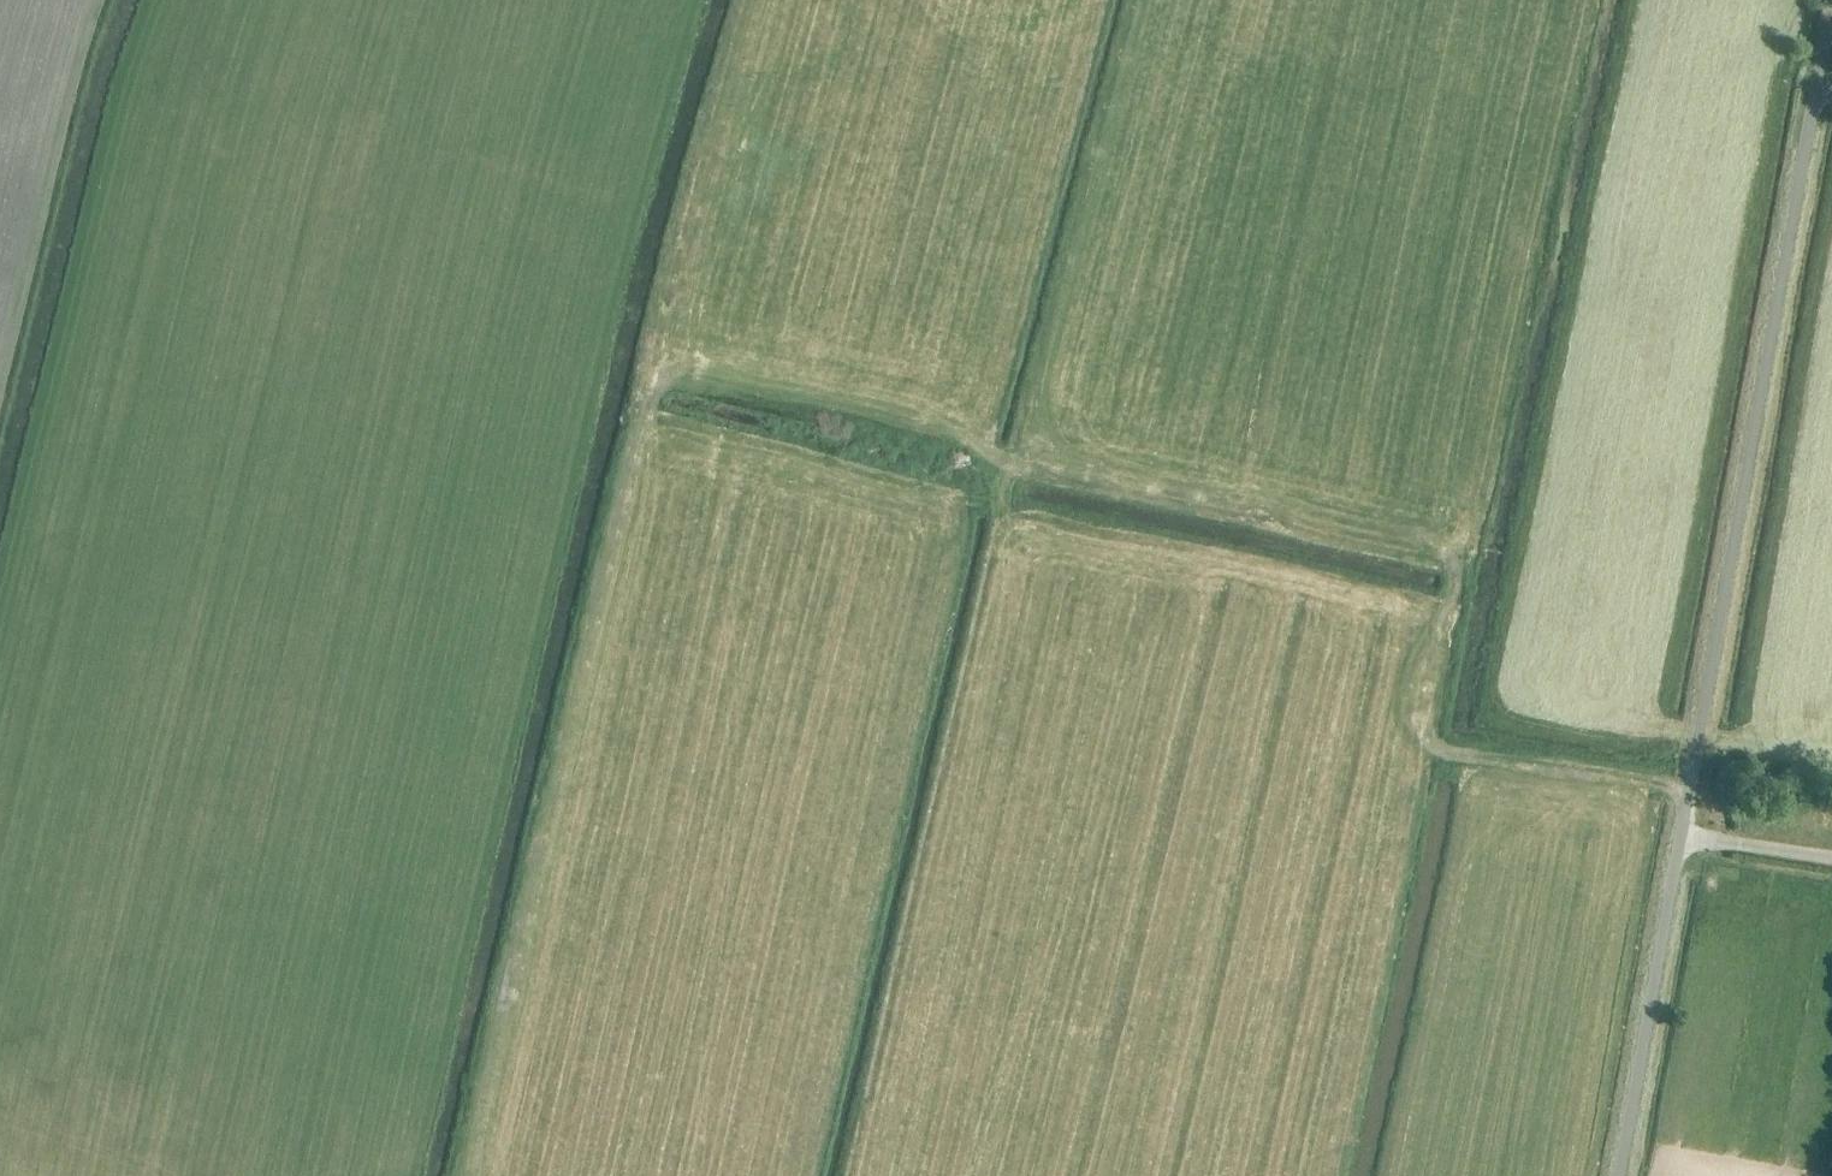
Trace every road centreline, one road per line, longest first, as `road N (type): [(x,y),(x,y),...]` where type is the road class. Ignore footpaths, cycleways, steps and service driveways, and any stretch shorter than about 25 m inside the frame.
road 1 (unclassified): [(1619,1175),(1812,109),(1831,33)]

